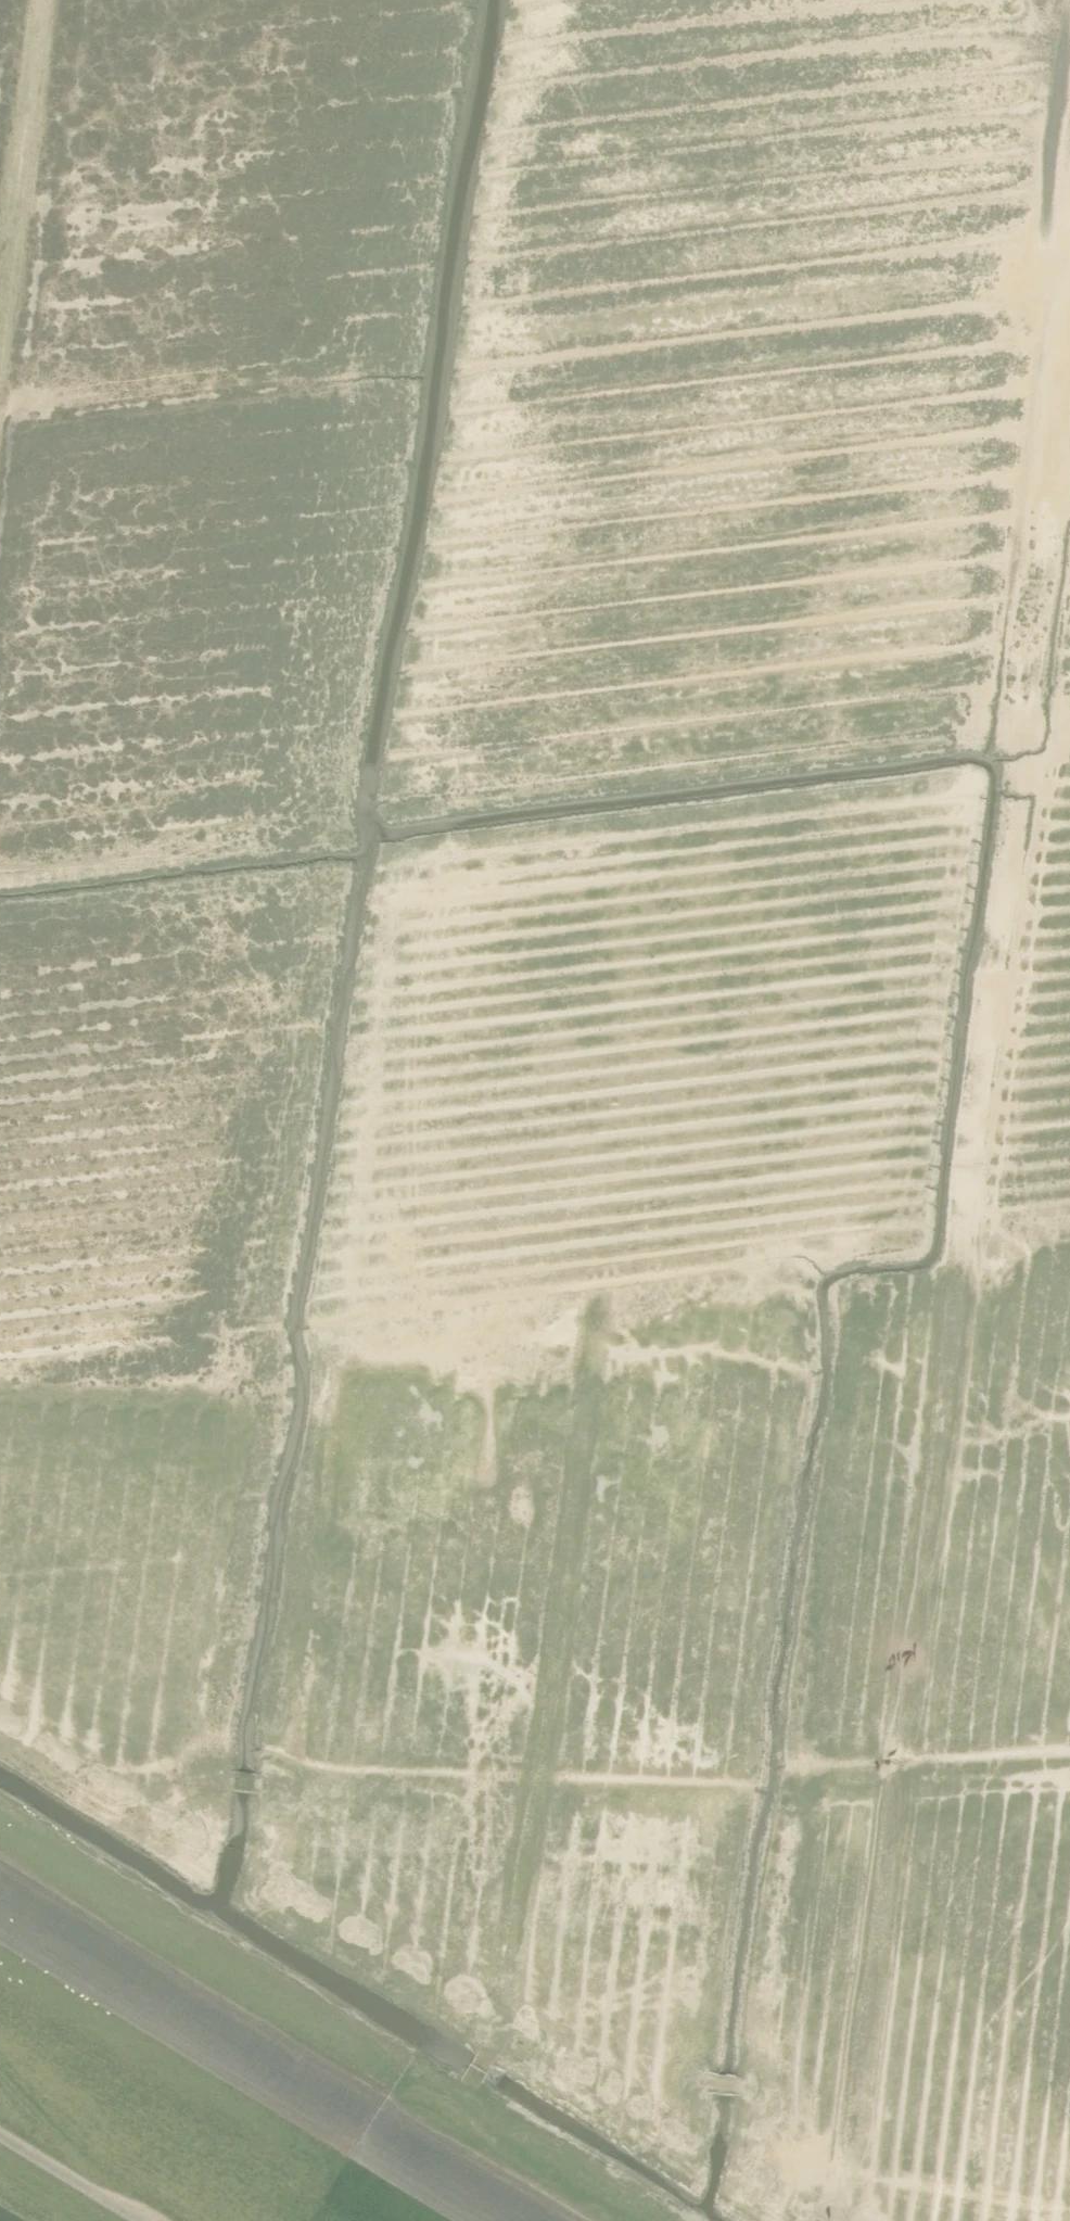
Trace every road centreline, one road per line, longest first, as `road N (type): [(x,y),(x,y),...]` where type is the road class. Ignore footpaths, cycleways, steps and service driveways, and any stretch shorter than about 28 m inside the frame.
road 1 (track): [(0,1936),(464,2220)]

